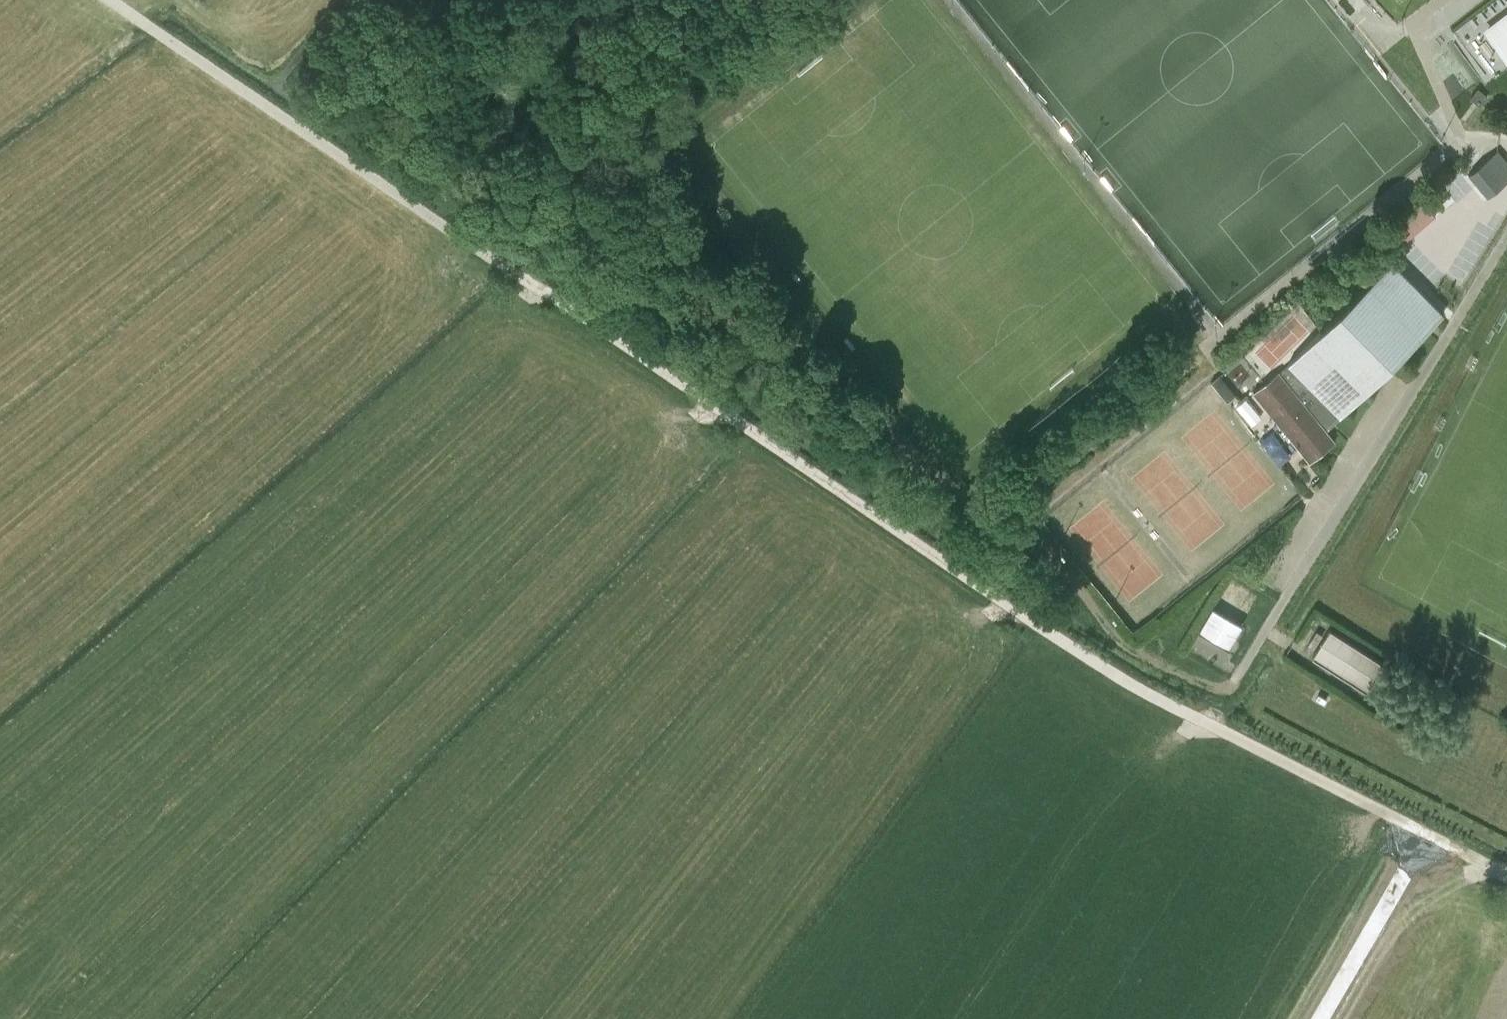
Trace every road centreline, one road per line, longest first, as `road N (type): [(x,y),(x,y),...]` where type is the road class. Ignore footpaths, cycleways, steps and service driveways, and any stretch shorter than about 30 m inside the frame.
road 1 (unclassified): [(1506,234),(1235,679)]

